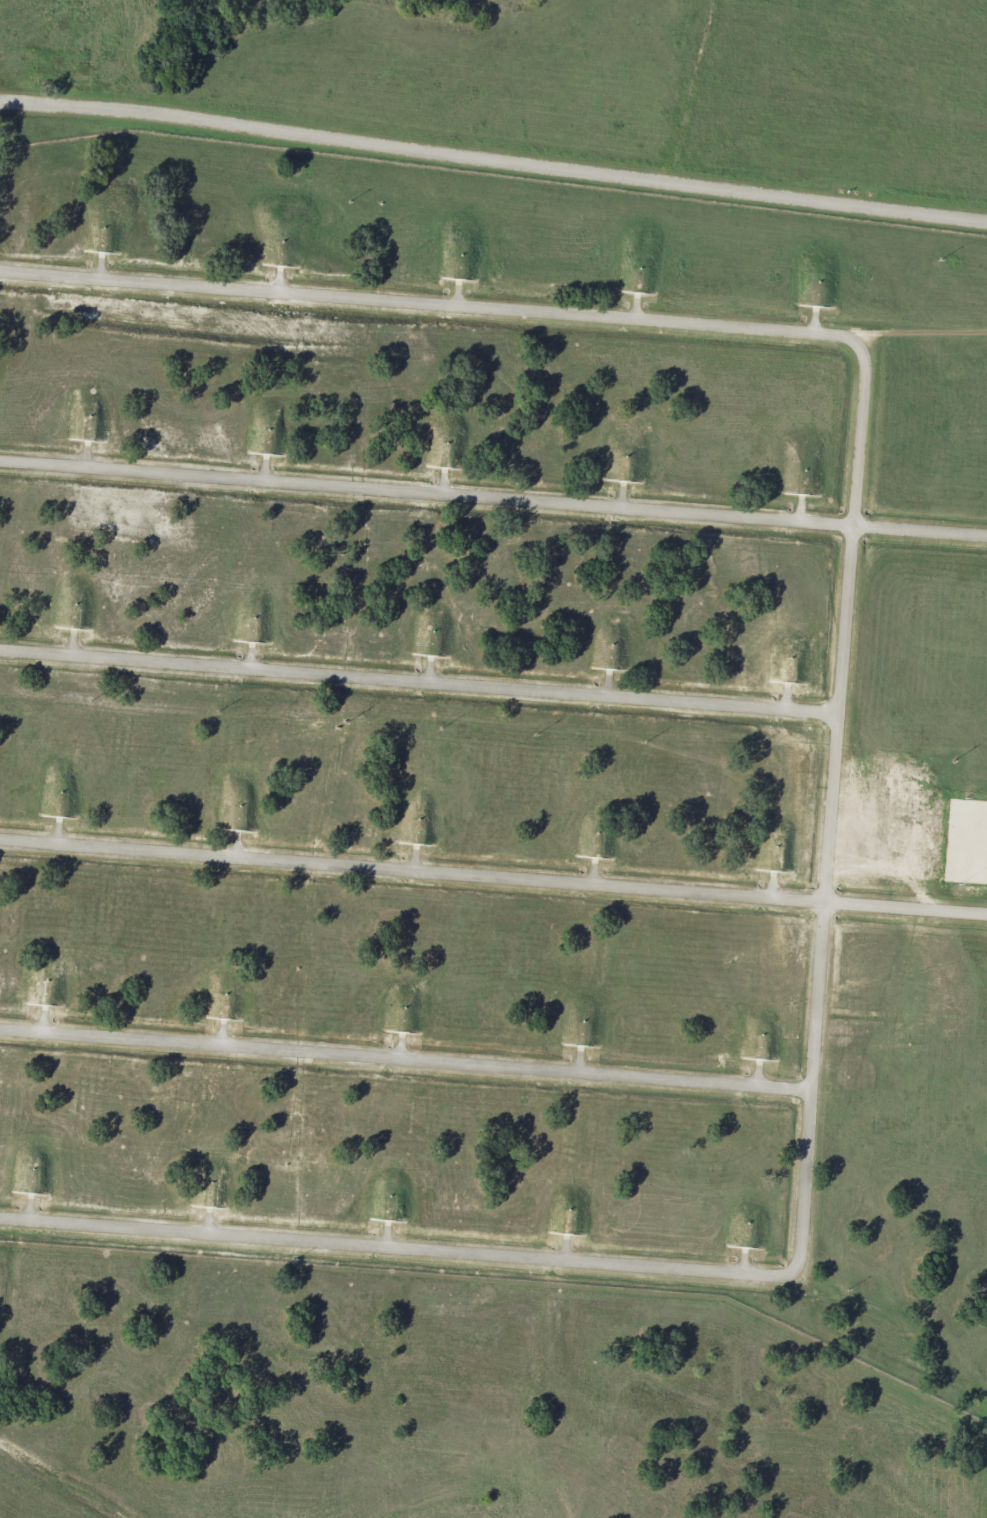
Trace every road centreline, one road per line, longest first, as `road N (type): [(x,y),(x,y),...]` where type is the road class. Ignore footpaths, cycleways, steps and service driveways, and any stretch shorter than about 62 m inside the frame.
road 1 (residential): [(0,101),(116,109),(986,221)]
road 2 (residential): [(0,460),(986,536)]
road 3 (residential): [(986,914),(0,839)]
road 4 (residential): [(856,343),(866,352),(802,1247),(787,1273)]
road 5 (residential): [(0,273),(735,325),(856,343)]
road 6 (residential): [(0,649),(840,713)]
road 7 (residential): [(0,1029),(812,1091)]
road 8 (residential): [(0,1217),(722,1276),(787,1273)]

